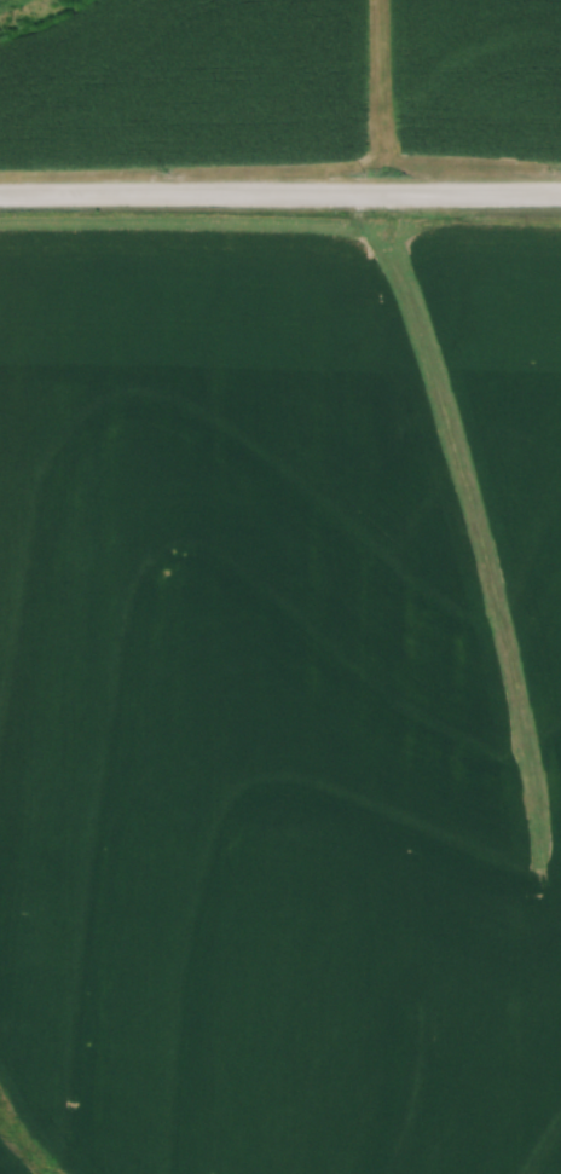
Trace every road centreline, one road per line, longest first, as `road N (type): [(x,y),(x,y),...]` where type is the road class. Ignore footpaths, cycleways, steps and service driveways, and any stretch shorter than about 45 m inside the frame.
road 1 (residential): [(0,193),(560,192)]

